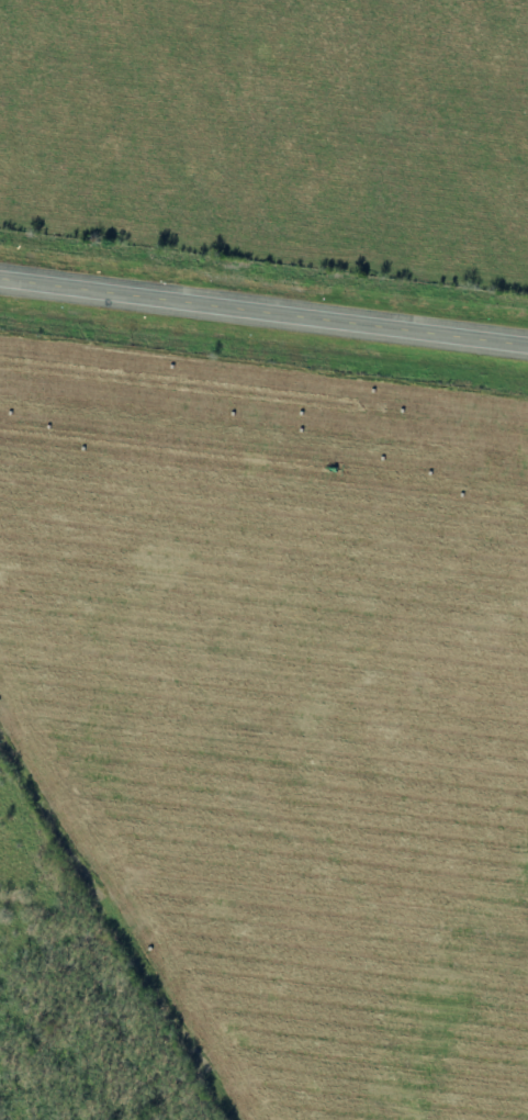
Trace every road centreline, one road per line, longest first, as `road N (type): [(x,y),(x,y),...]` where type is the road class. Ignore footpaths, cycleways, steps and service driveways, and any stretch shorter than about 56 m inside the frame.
road 1 (residential): [(260,298),(220,1119)]
road 2 (primary): [(527,332),(0,265)]
road 3 (residential): [(232,911),(527,925)]

